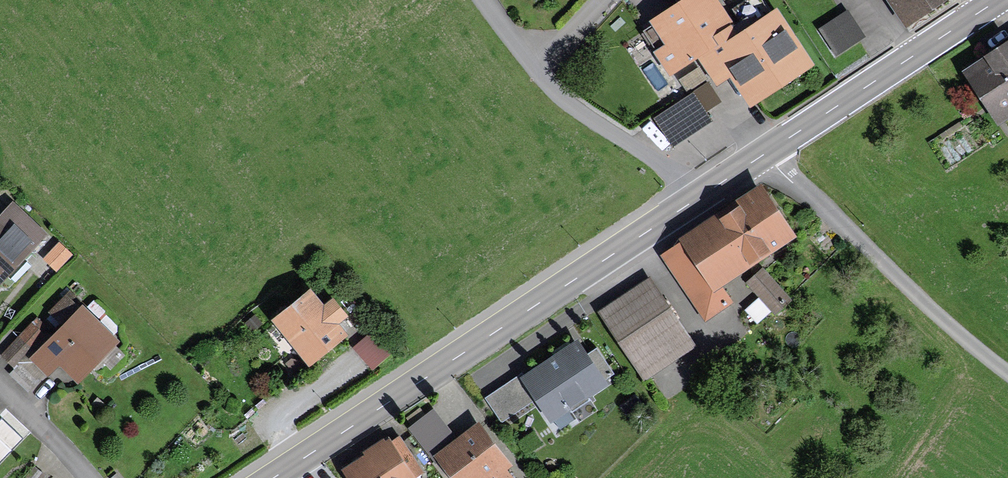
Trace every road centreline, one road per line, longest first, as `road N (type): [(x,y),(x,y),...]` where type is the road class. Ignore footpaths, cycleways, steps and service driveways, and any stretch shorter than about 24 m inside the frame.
road 1 (primary): [(693,201),(272,477)]
road 2 (residential): [(771,149),(932,312),(1007,374)]
road 3 (primary): [(997,0),(771,149)]
road 4 (unclassified): [(693,201),(534,68)]
road 5 (residential): [(0,388),(88,477)]

